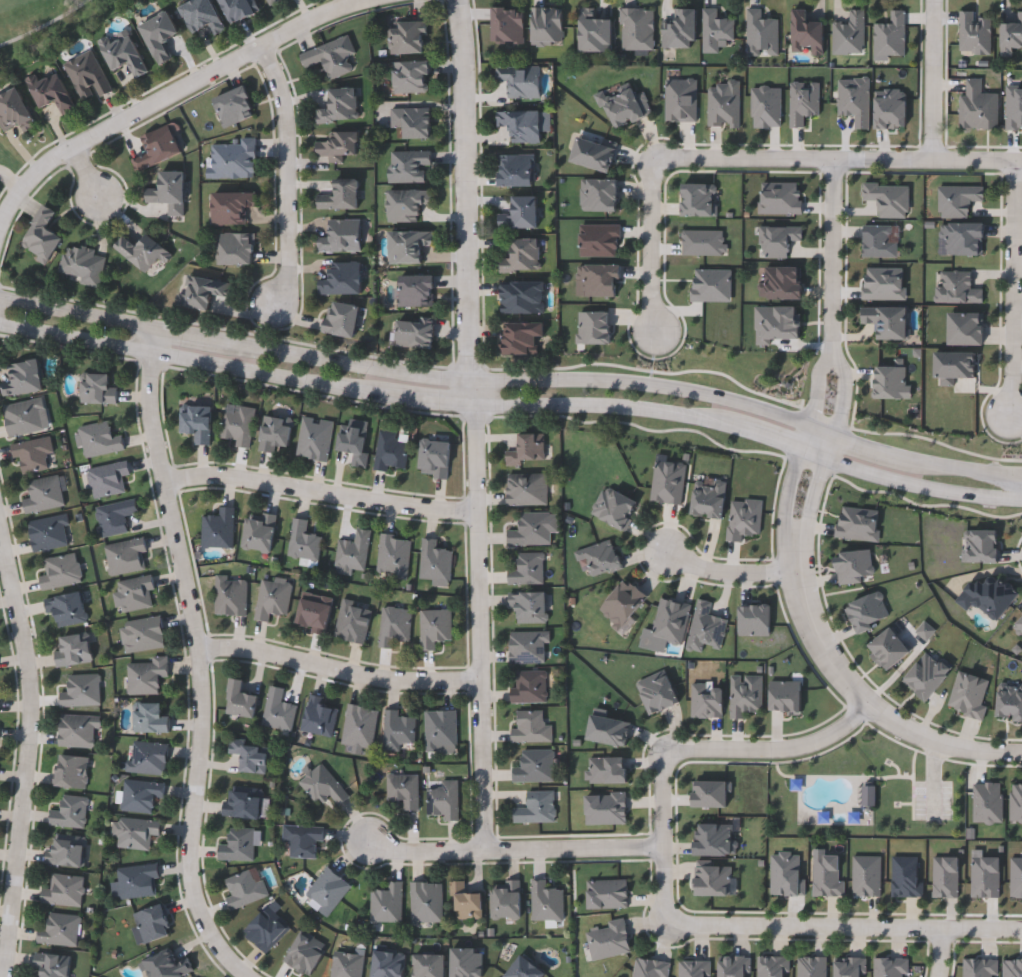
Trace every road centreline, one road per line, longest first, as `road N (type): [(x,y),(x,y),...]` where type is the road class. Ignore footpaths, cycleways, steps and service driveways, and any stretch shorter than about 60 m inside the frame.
road 1 (residential): [(159,322),(147,392),(152,445),(171,494),(207,664),(195,879),(202,916),(239,976)]
road 2 (tertiary): [(811,422),(642,380),(437,375),(234,338)]
road 3 (residential): [(0,524),(33,687),(4,976)]
road 4 (residential): [(378,0),(318,21),(46,166),(0,226)]
road 5 (residential): [(479,400),(489,846)]
road 6 (residential): [(1021,926),(688,921),(667,901),(666,845)]
road 7 (tertiary): [(0,324),(405,399)]
road 8 (residential): [(463,0),(479,400)]
road 9 (residential): [(654,153),(1021,162)]
road 10 (residential): [(1021,749),(952,743),(905,725),(871,700),(820,639),(796,542)]
road 11 (residential): [(171,494),(227,488),(406,507),(482,503)]
road 12 (residential): [(871,700),(851,720),(798,744),(673,749),(666,845)]
road 13 (residential): [(207,664),(245,660),(400,691),(485,676)]
road 14 (residential): [(258,53),(286,112),(289,253),(286,286),(272,306)]
road 15 (residential): [(1008,417),(1012,162)]
road 16 (tertiary): [(479,400),(640,409),(727,427)]
road 17 (residential): [(646,337),(654,153)]
road 18 (residential): [(835,341),(834,158)]
road 19 (residential): [(489,846),(666,845)]
road 20 (tertiary): [(159,322),(0,293)]
road 21 (residential): [(935,0),(944,161)]
road 22 (residential): [(654,555),(738,573),(801,568)]
road 23 (residential): [(489,846),(403,848),(367,832)]

